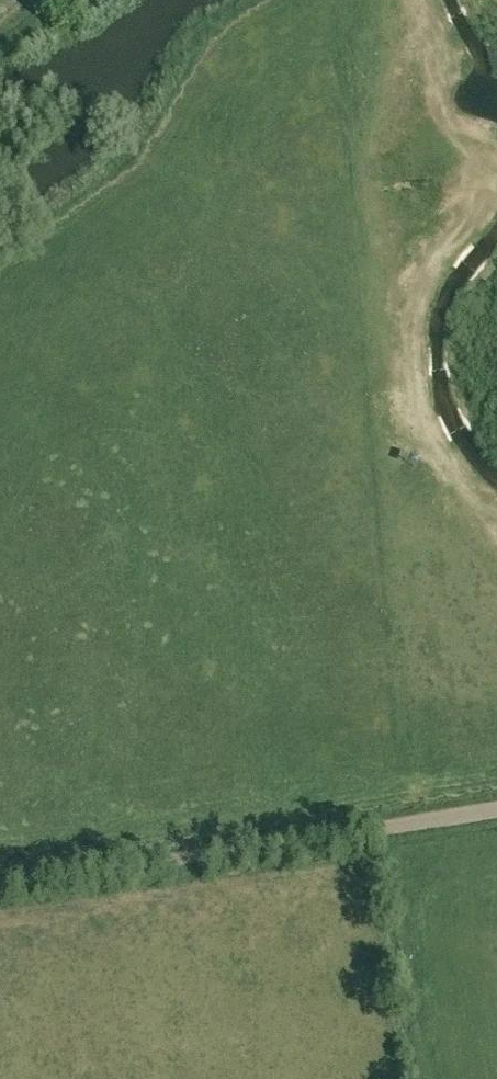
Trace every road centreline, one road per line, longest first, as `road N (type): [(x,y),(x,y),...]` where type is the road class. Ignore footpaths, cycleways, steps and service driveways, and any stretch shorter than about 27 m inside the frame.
road 1 (unclassified): [(496,811),(0,887)]

